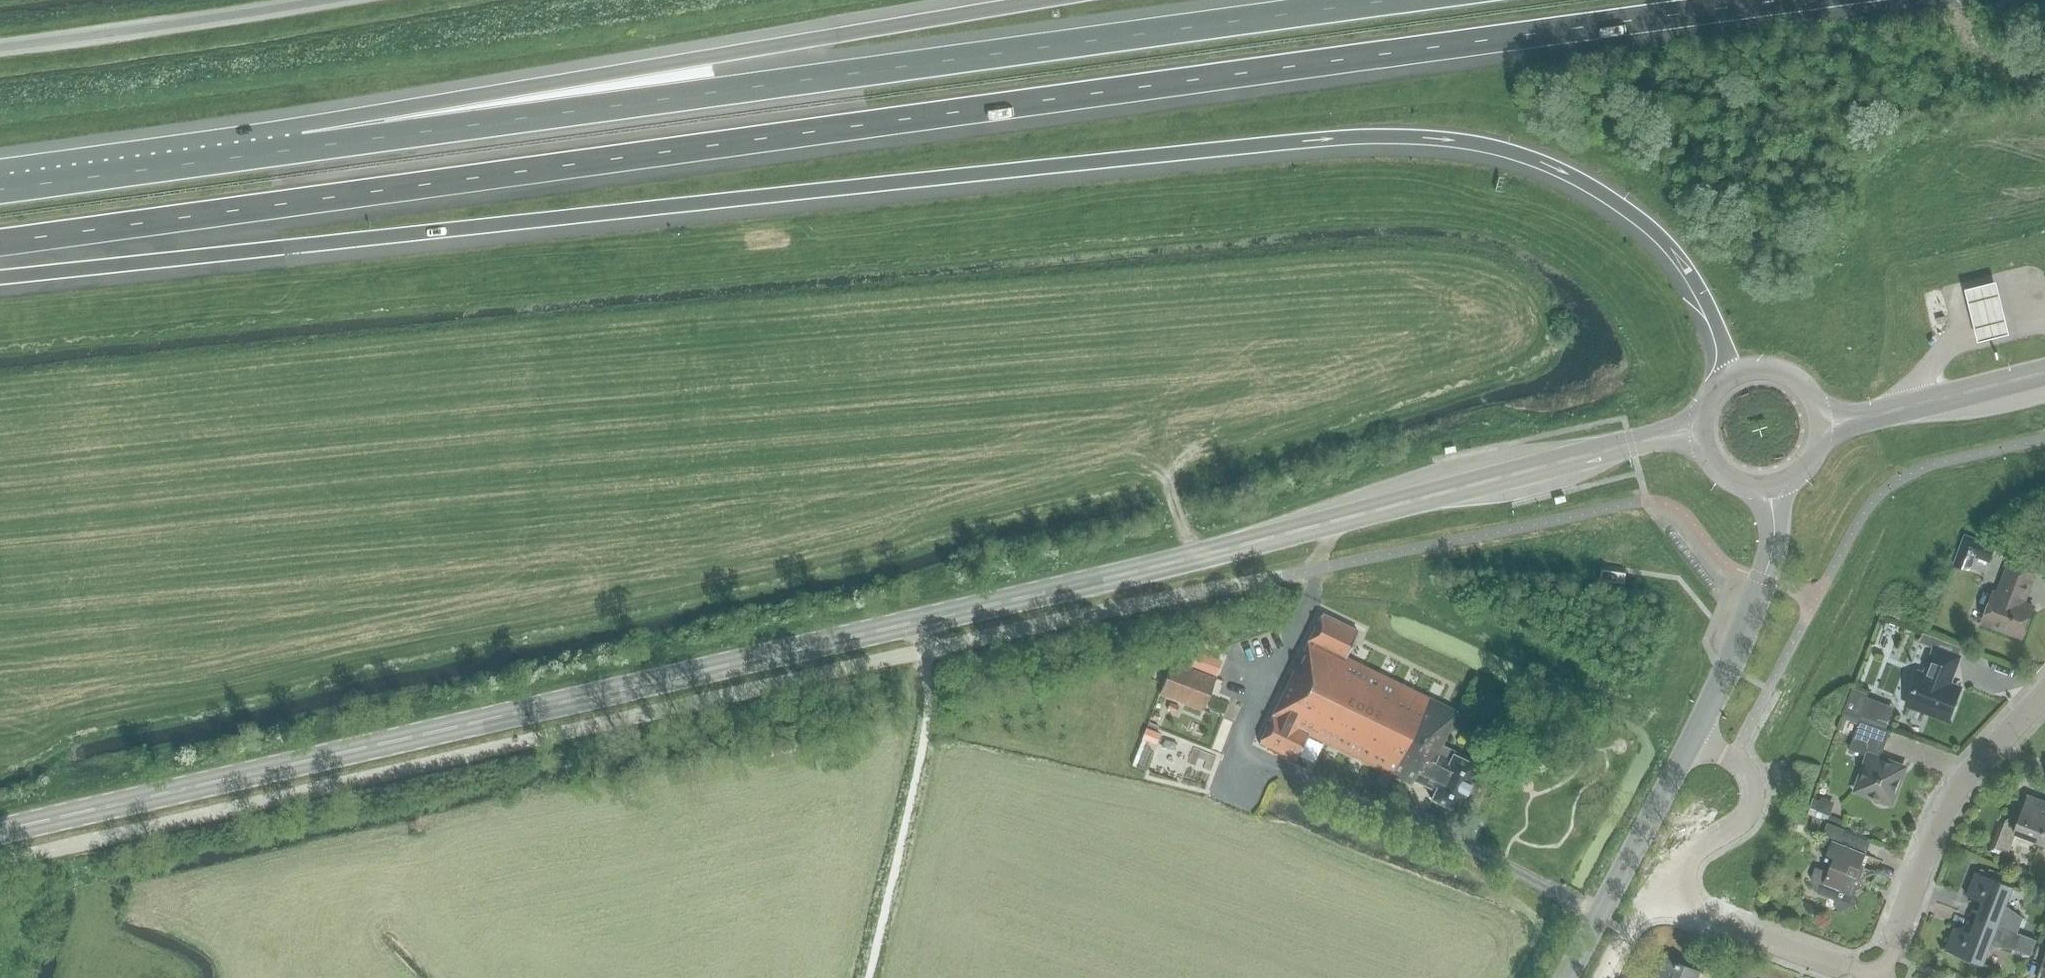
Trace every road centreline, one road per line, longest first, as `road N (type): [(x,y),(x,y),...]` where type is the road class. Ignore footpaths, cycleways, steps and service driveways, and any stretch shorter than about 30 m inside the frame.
road 1 (motorway): [(0,278),(1325,139),(1460,139),(1585,180),(1647,226),(1700,289),(1730,375)]
road 2 (motorway): [(0,243),(1785,0)]
road 3 (secondary): [(0,831),(1051,592),(1700,429)]
road 4 (motorway): [(1392,0),(128,173)]
road 5 (motorway): [(1044,0),(301,125),(128,173)]
road 6 (track): [(870,977),(927,727),(927,651)]
road 7 (residential): [(2044,695),(1956,791),(1880,977)]
road 8 (tertiary): [(0,48),(313,0)]
road 9 (tertiary): [(1567,977),(1695,736)]
road 10 (tertiary): [(1695,736),(1773,548),(1769,487)]
road 11 (unclassified): [(1874,977),(1696,912),(1658,886)]
road 12 (secondary): [(1821,426),(2044,372)]
road 13 (unclassified): [(1658,886),(1742,819),(1753,795),(1743,766),(1695,736)]
road 14 (motorway): [(128,173),(0,190)]
road 15 (secondary): [(1821,426),(1813,397),(1785,372),(1761,367),(1730,375)]

